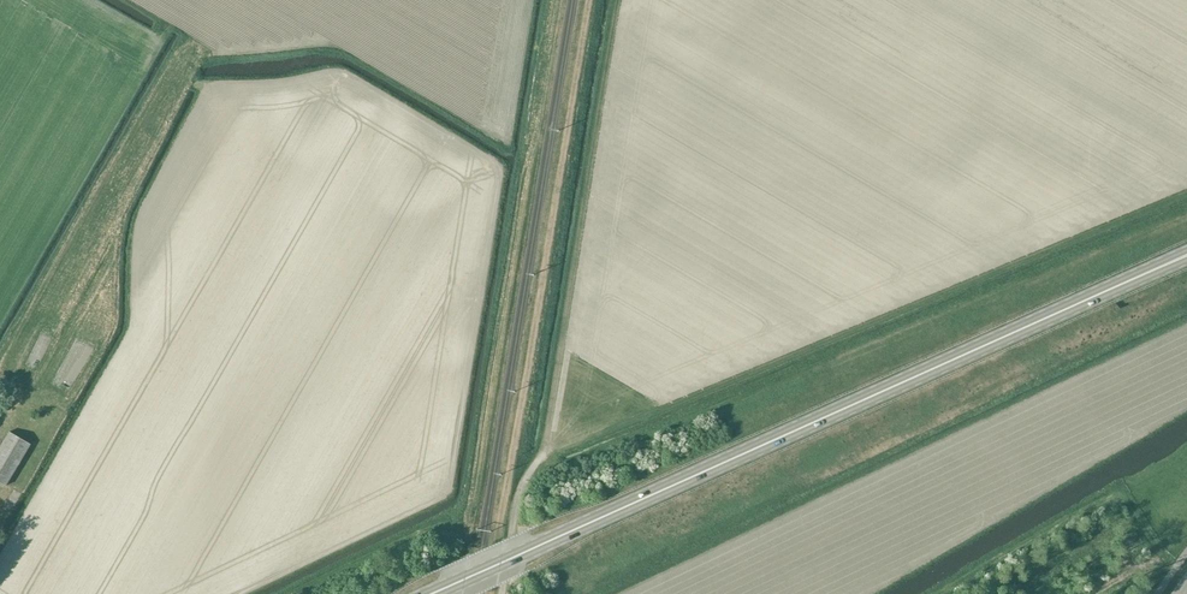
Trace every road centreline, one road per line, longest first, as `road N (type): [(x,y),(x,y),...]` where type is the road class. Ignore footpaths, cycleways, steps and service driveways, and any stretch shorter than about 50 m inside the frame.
road 1 (primary): [(432,593),(1186,256)]

